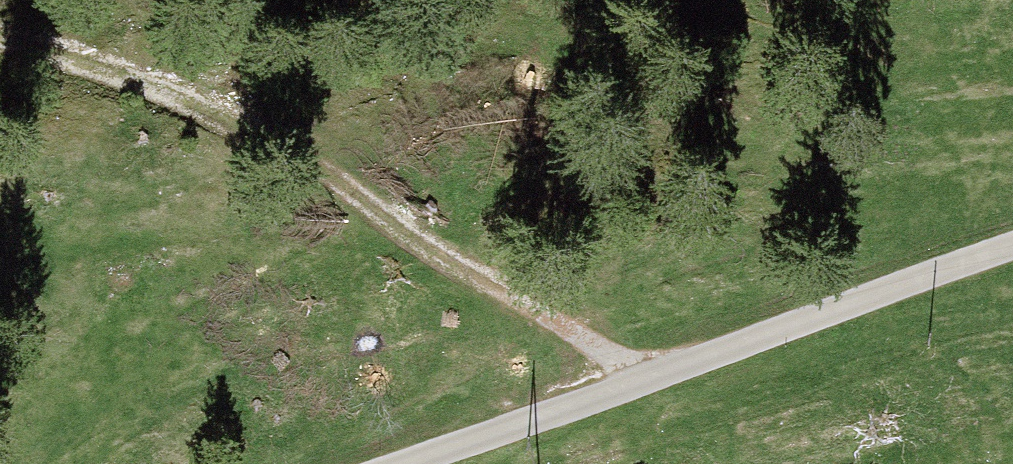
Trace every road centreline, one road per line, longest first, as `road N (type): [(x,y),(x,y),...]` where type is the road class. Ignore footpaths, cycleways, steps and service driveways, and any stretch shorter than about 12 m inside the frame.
road 1 (track): [(640,388),(419,267),(264,143),(0,39)]
road 2 (unclassified): [(1012,245),(640,388),(407,463)]

